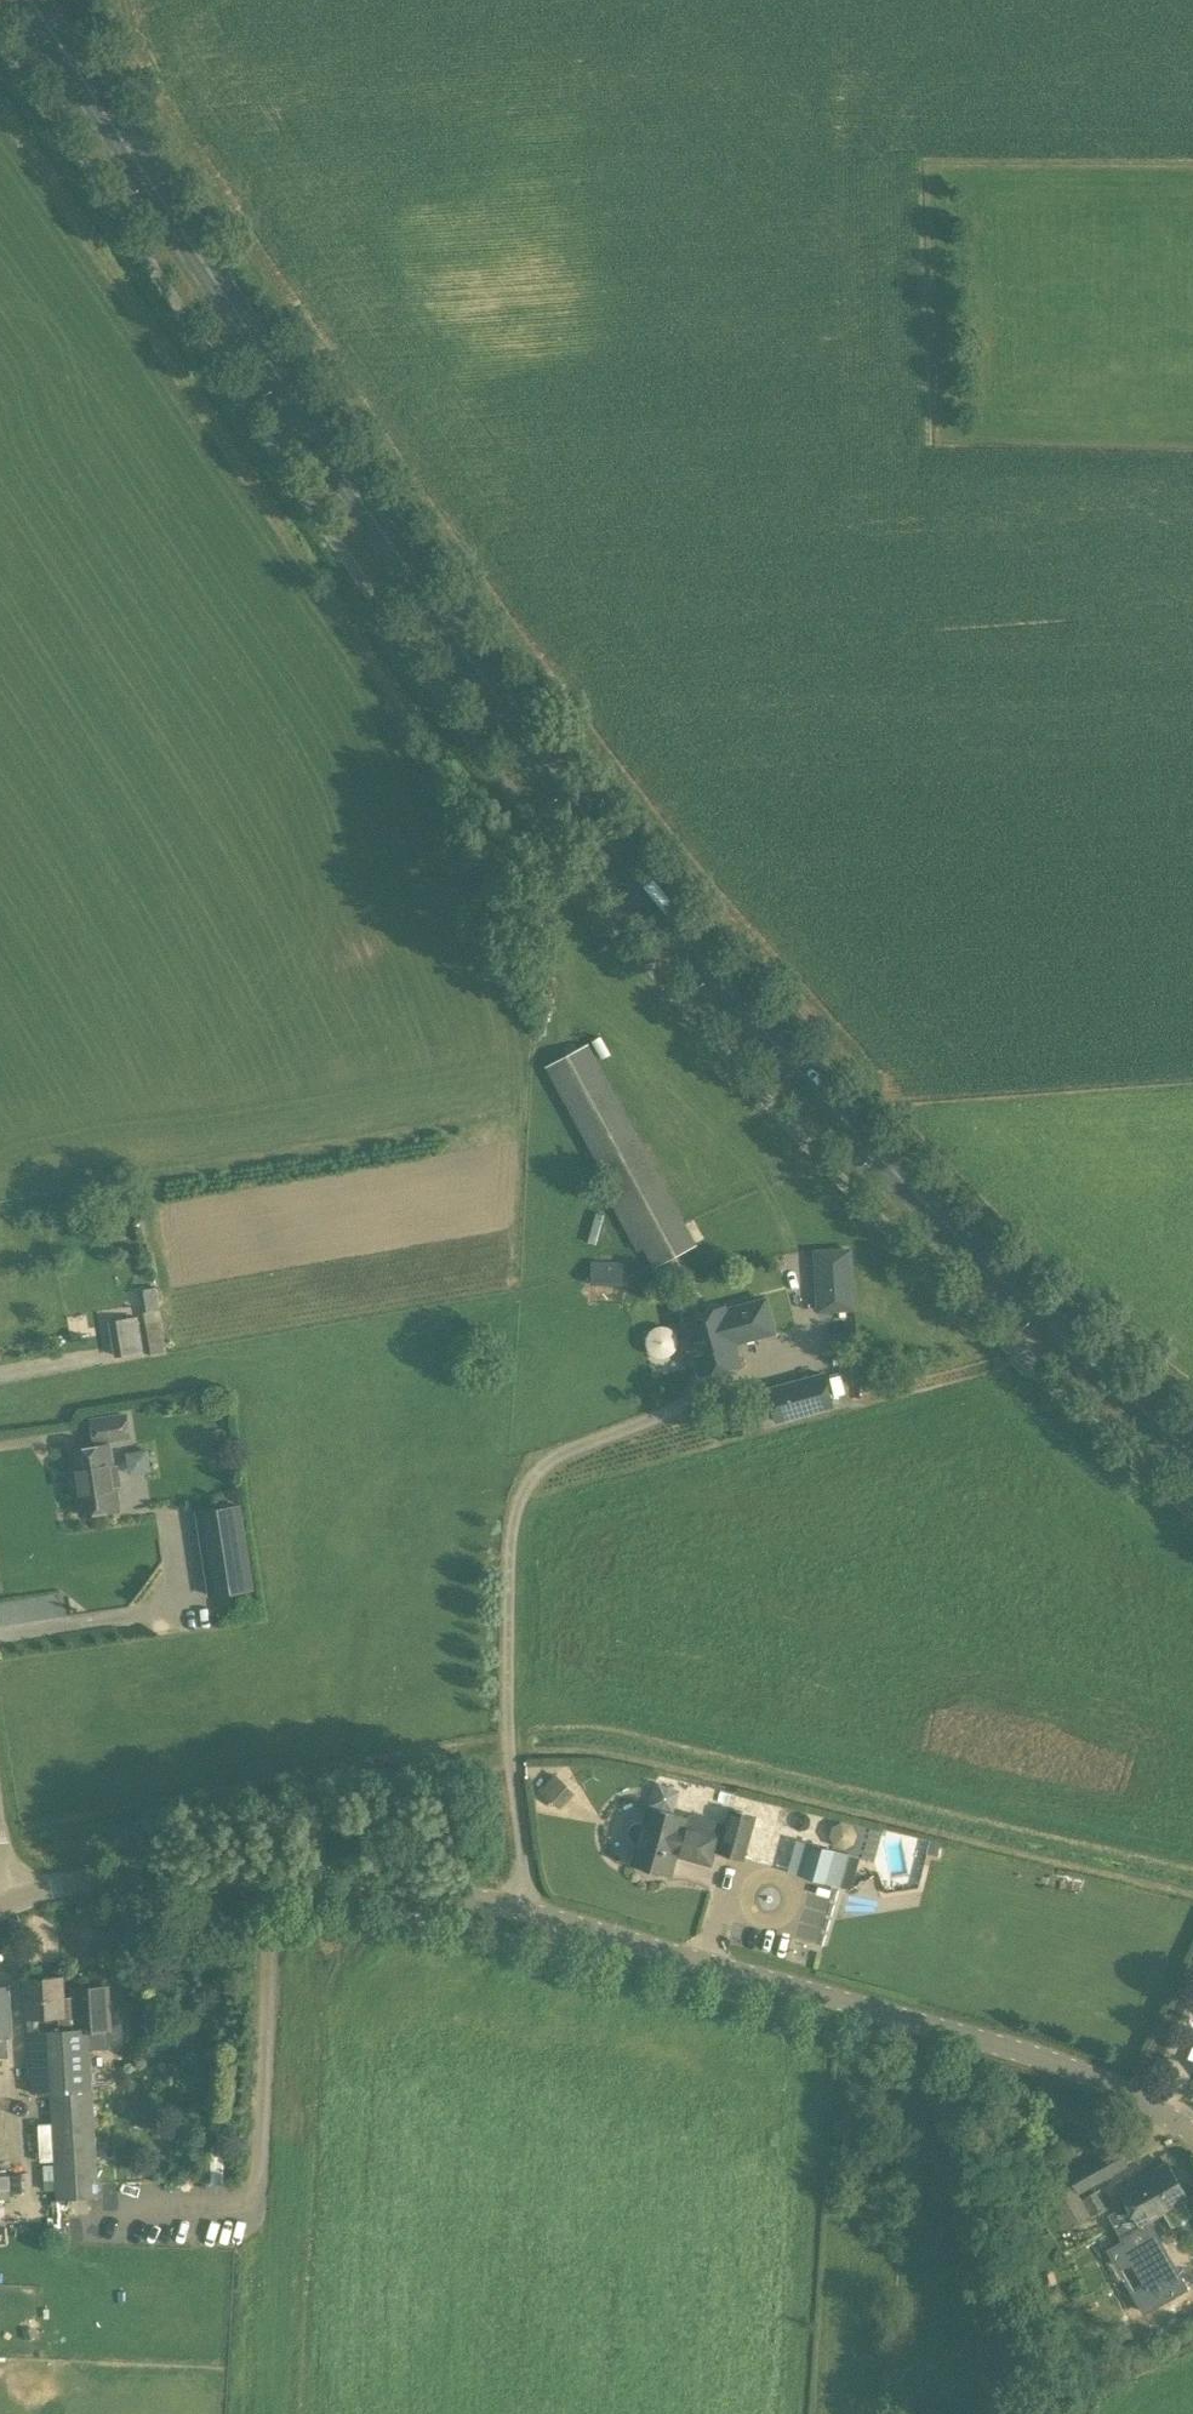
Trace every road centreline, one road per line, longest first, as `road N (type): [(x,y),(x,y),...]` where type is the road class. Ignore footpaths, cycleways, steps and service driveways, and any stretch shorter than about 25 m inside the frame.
road 1 (secondary): [(1192,1452),(987,1266),(725,988),(423,592),(32,0)]
road 2 (unclassified): [(11,1905),(93,1883),(180,1872),(445,1894),(1049,2055),(1192,2130)]

